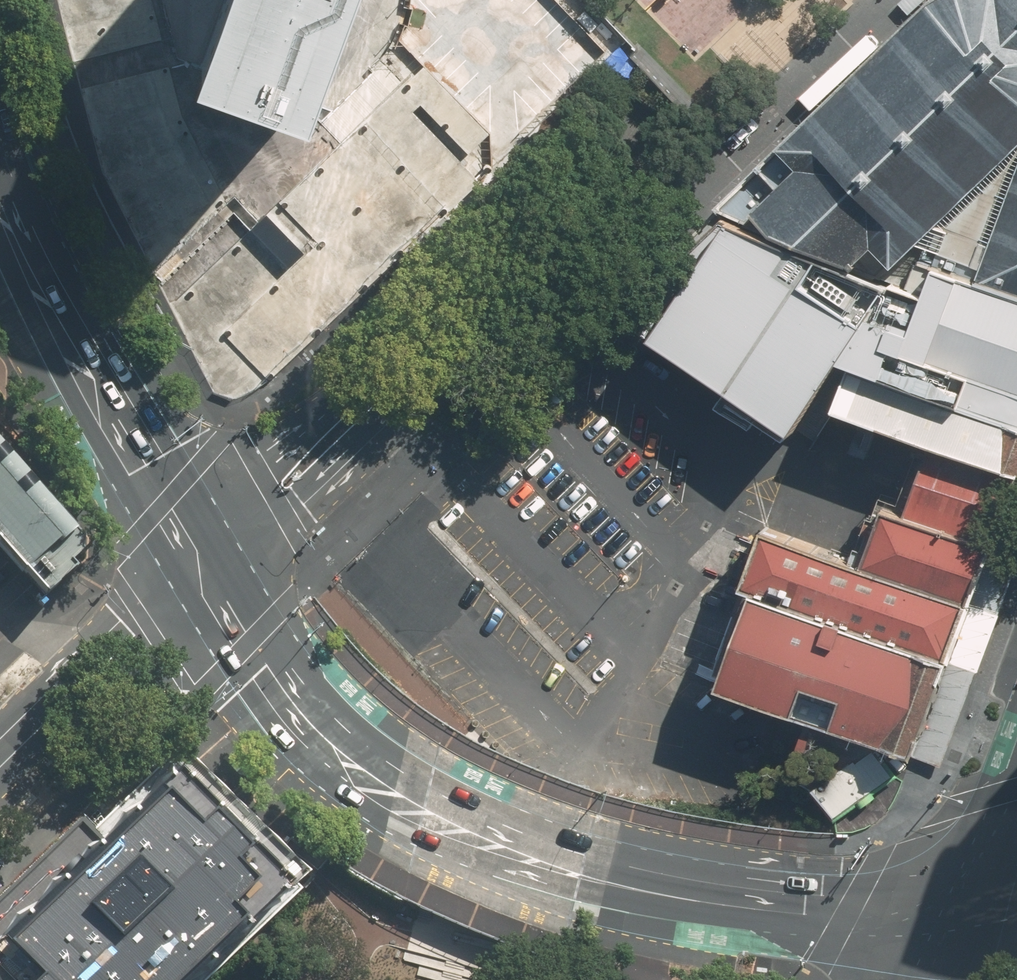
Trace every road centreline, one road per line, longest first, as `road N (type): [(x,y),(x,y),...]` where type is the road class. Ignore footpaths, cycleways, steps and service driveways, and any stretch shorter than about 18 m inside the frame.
road 1 (secondary): [(200,575),(317,735),(354,769),(492,849),(607,888),(730,908),(843,917),(961,909)]
road 2 (unclassified): [(200,575),(567,204)]
road 3 (secondary): [(0,210),(81,383),(200,575)]
road 4 (tertiary): [(0,766),(200,575)]
road 5 (residential): [(567,204),(621,210),(679,198),(766,117)]
road 6 (tertiary): [(961,909),(1016,752)]
road 7 (unclassified): [(567,204),(622,152),(651,108)]

